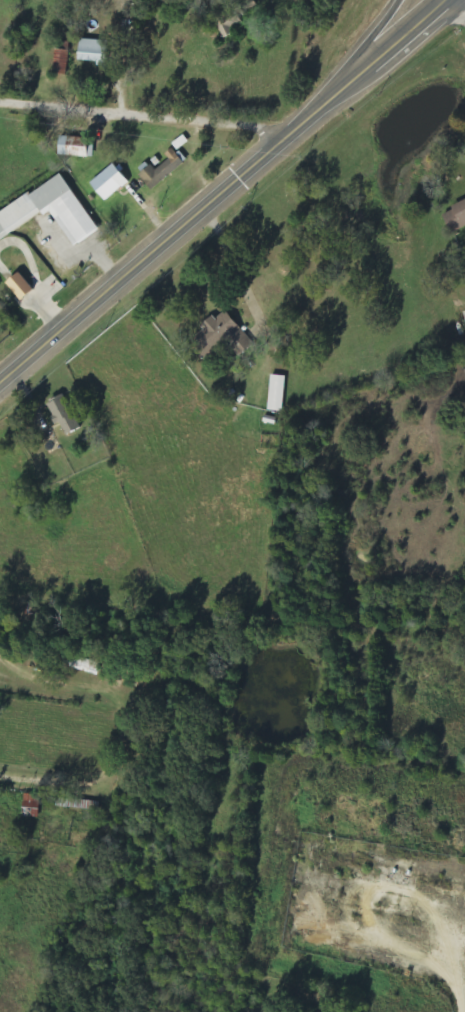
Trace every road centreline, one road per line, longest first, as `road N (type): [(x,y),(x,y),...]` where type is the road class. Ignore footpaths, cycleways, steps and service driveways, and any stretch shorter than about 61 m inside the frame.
road 1 (secondary): [(0,382),(327,106)]
road 2 (residential): [(291,135),(0,100)]
road 3 (residential): [(0,697),(228,701)]
road 4 (secondary): [(453,0),(327,106)]
road 5 (secondary): [(392,0),(327,106)]

